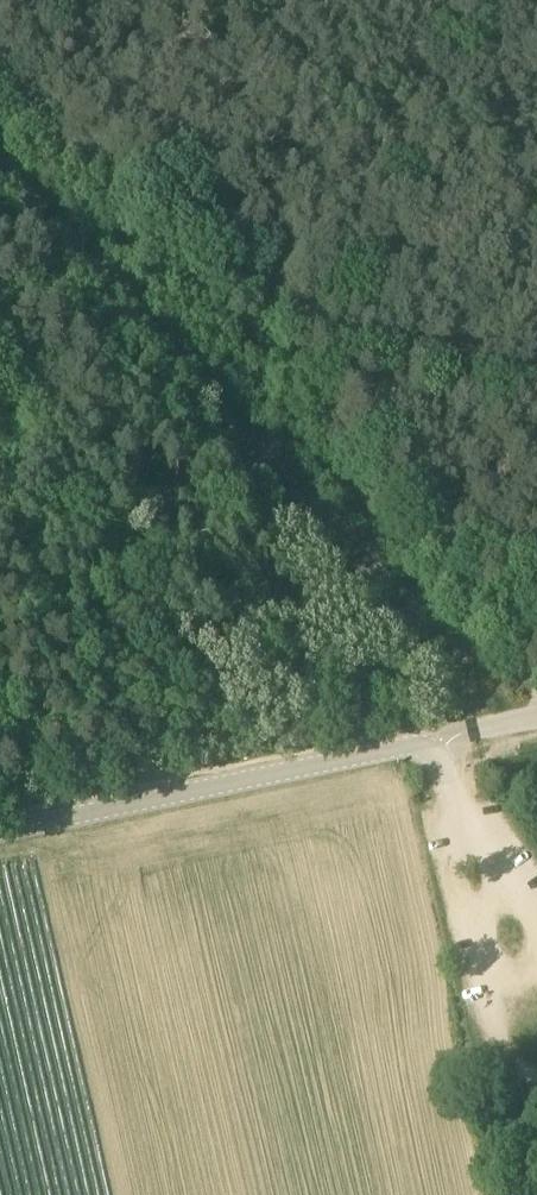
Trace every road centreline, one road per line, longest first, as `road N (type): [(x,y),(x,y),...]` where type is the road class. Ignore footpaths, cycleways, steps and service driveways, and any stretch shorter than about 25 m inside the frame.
road 1 (unclassified): [(22,827),(408,747),(434,753),(465,733),(536,719)]

